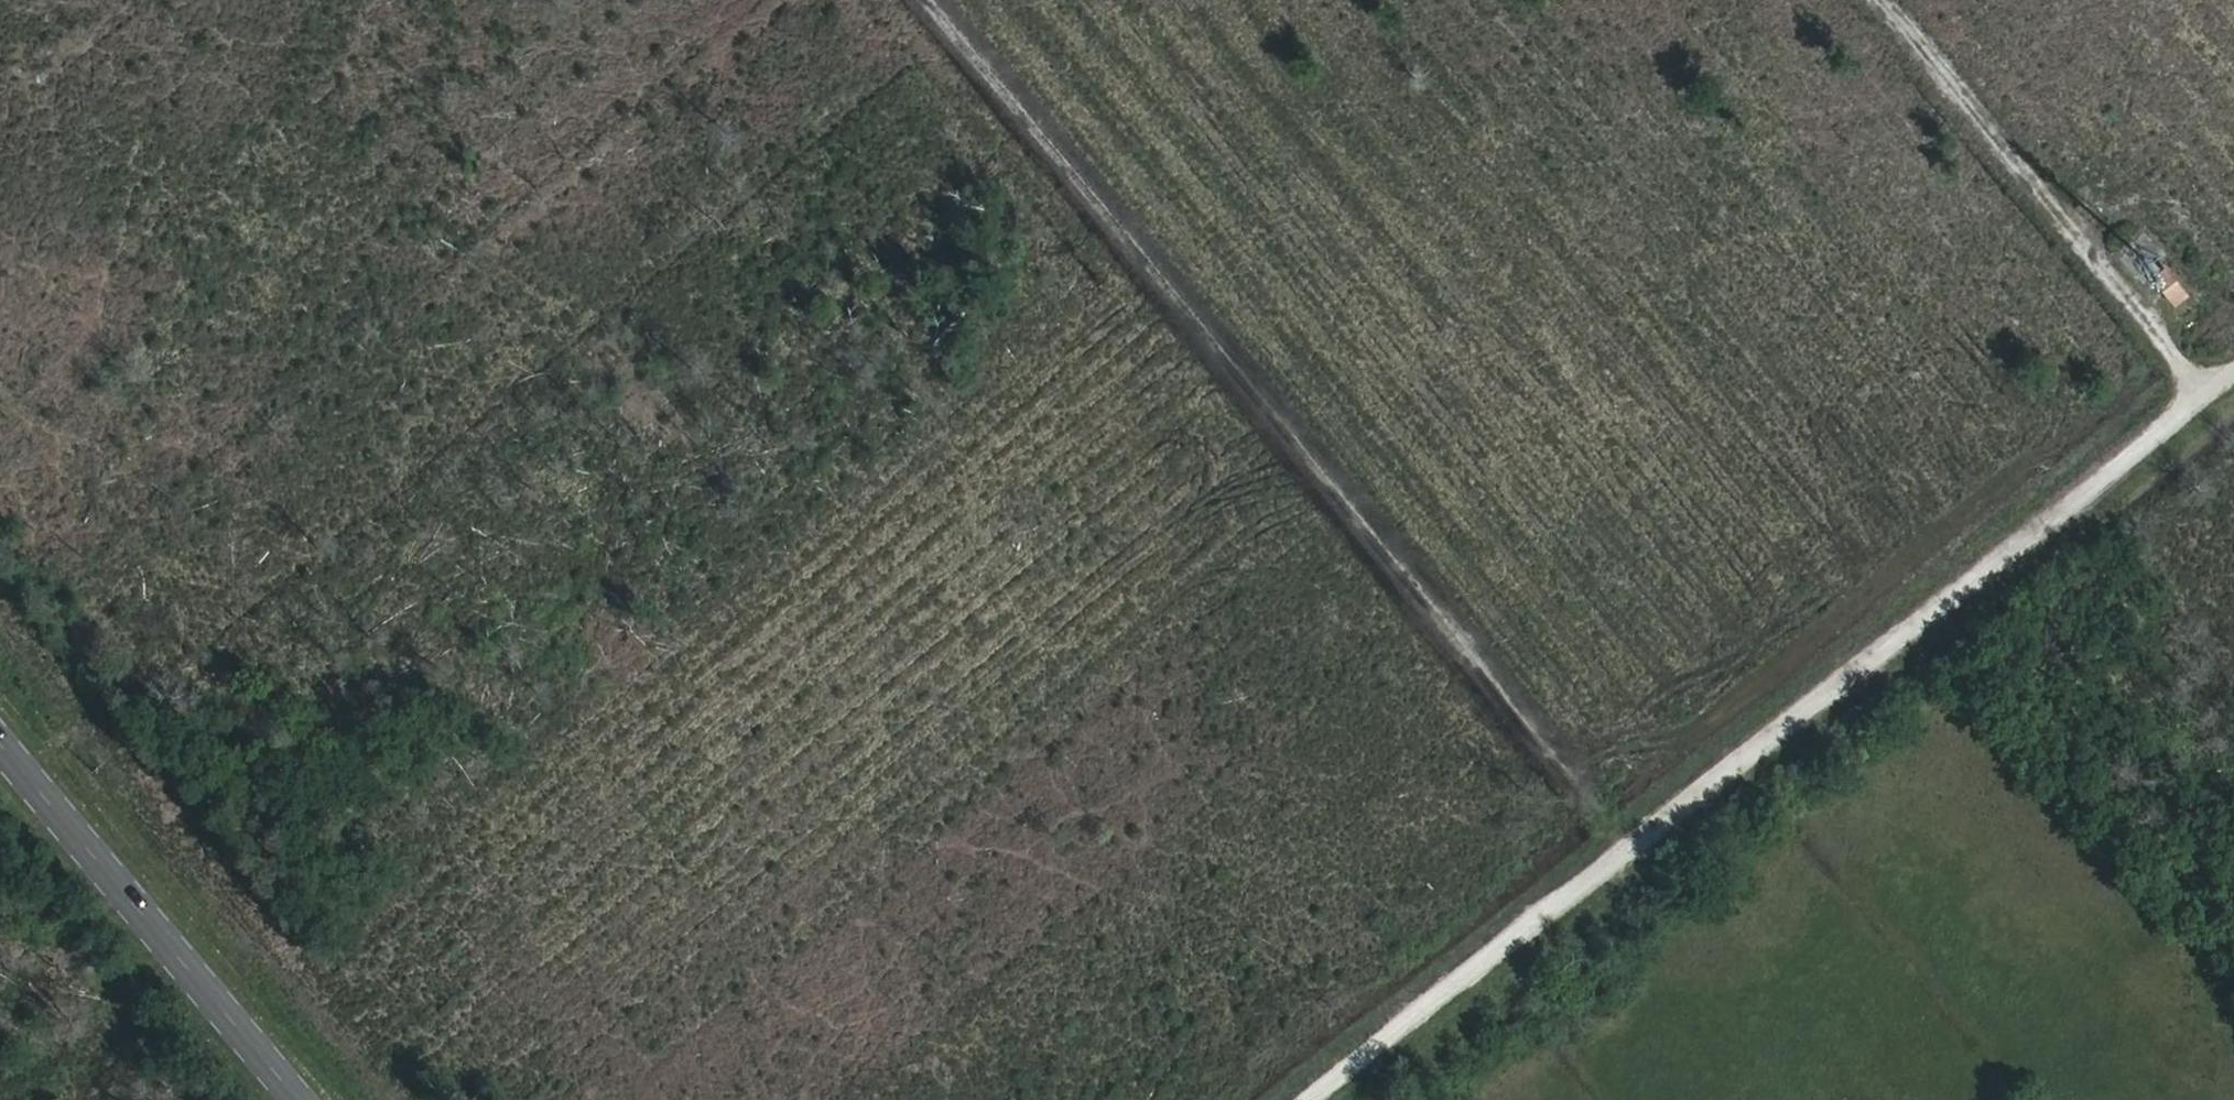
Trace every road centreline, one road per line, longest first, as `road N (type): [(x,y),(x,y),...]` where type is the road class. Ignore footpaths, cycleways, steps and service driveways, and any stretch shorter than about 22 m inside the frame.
road 1 (track): [(1312,1099),(2233,373)]
road 2 (track): [(930,0),(1626,853)]
road 3 (track): [(2205,396),(1874,0)]
road 4 (primary): [(0,740),(300,1099)]

